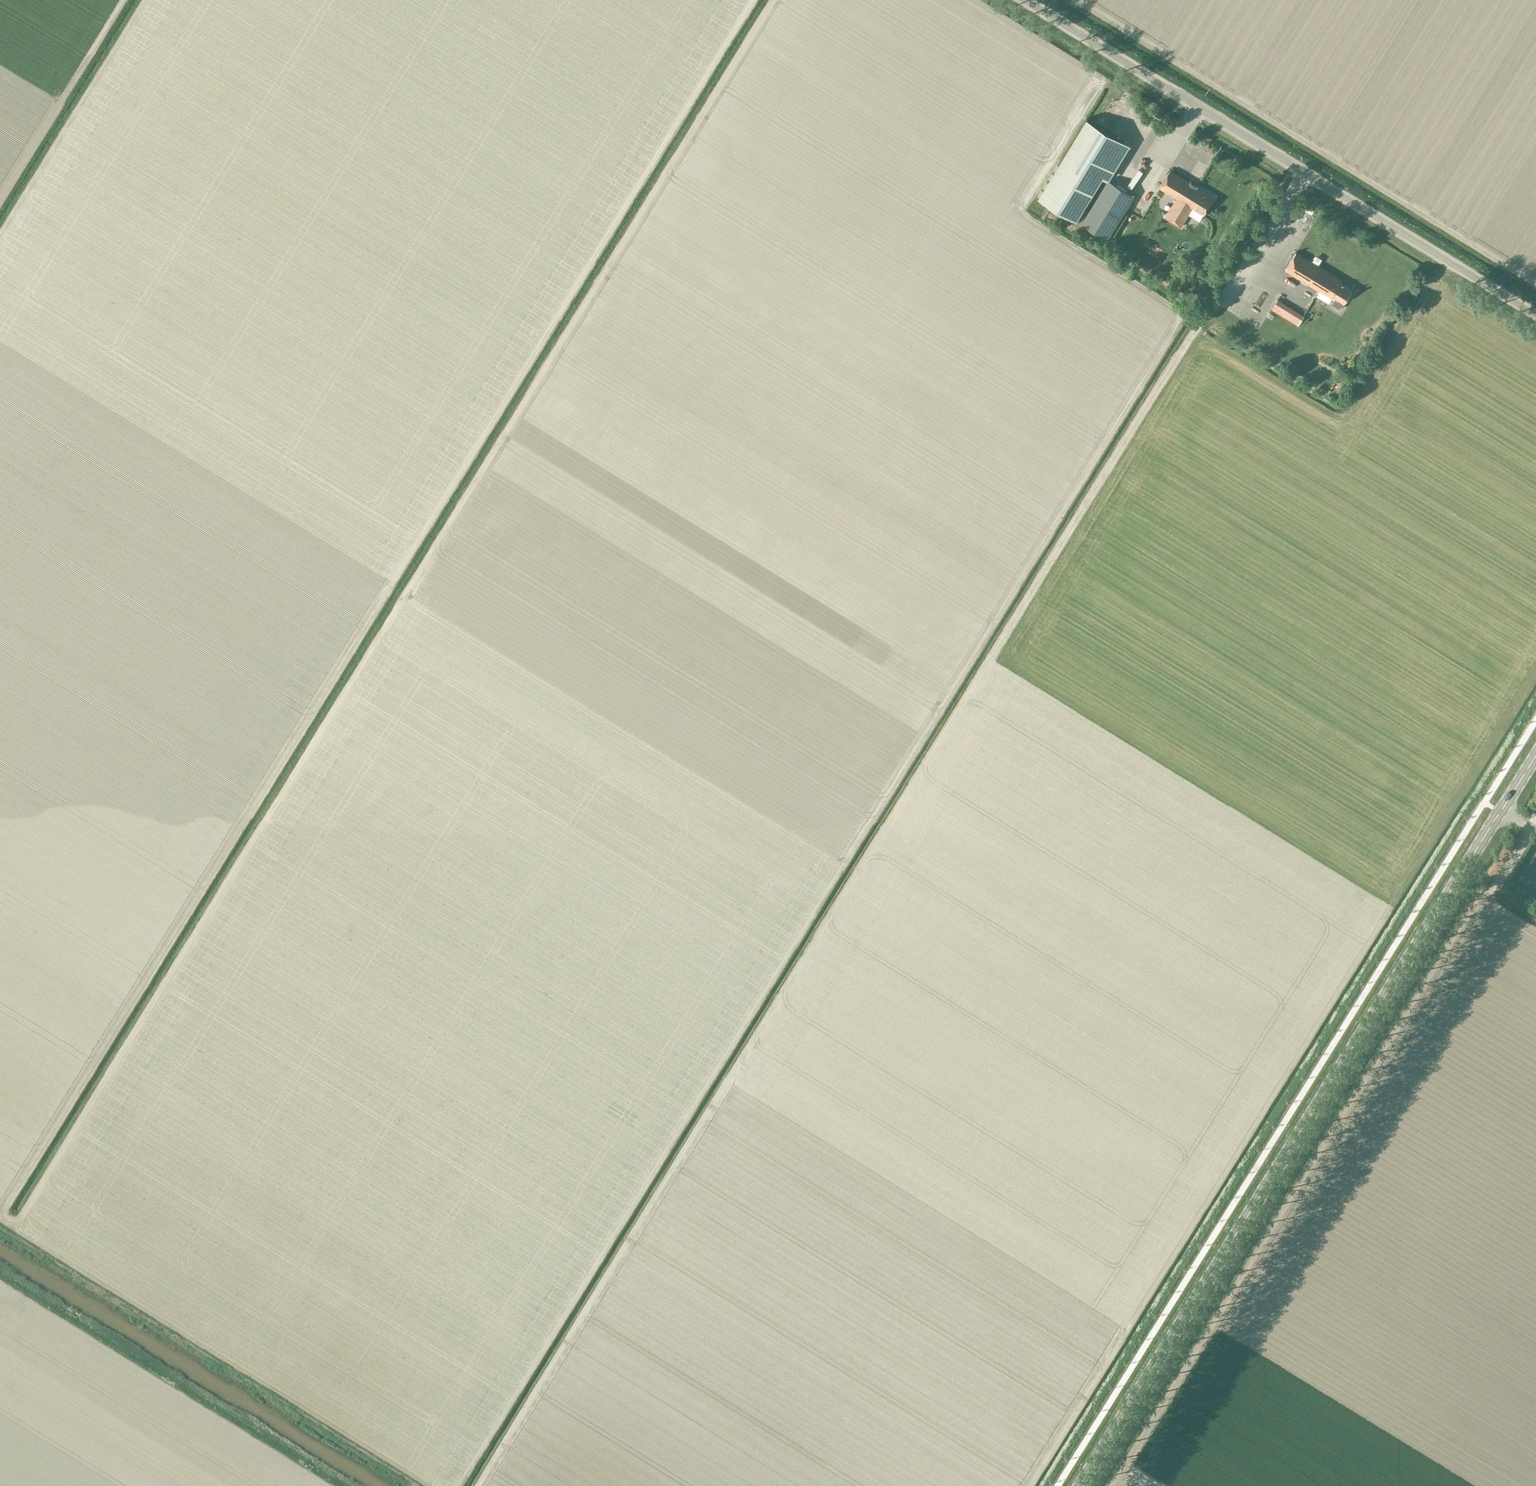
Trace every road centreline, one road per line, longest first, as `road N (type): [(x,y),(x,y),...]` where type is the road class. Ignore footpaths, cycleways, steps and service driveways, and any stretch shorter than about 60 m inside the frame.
road 1 (secondary): [(1079,1485),(1535,754)]
road 2 (unclassified): [(1535,315),(1025,0)]

